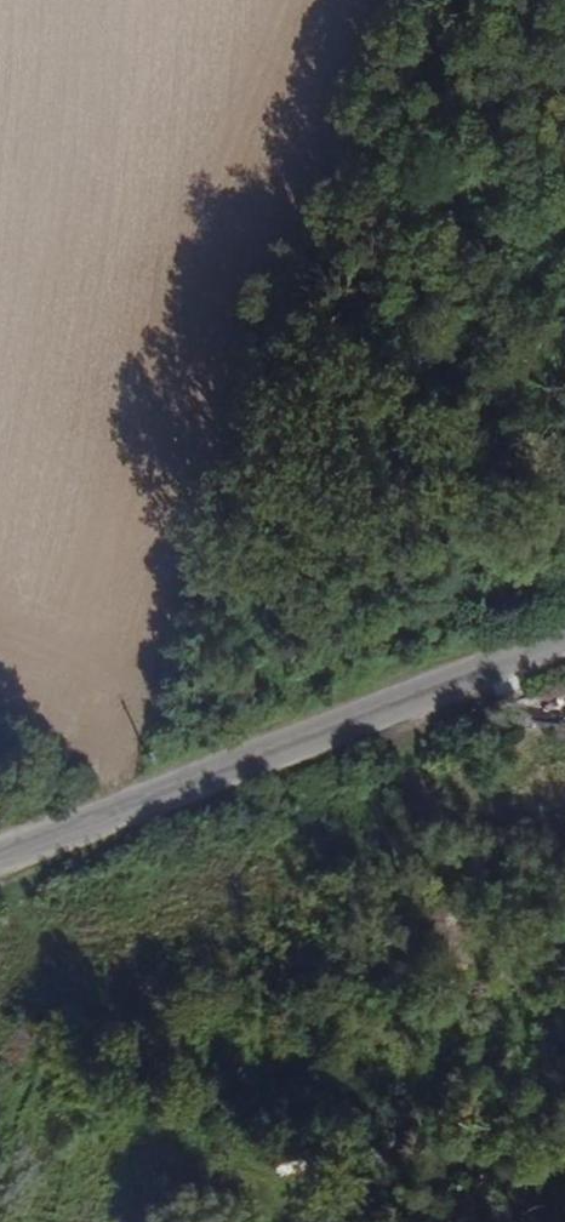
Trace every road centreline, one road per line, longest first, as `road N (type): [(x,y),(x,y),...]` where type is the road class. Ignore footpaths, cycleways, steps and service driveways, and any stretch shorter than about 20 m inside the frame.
road 1 (unclassified): [(0,861),(564,642)]

